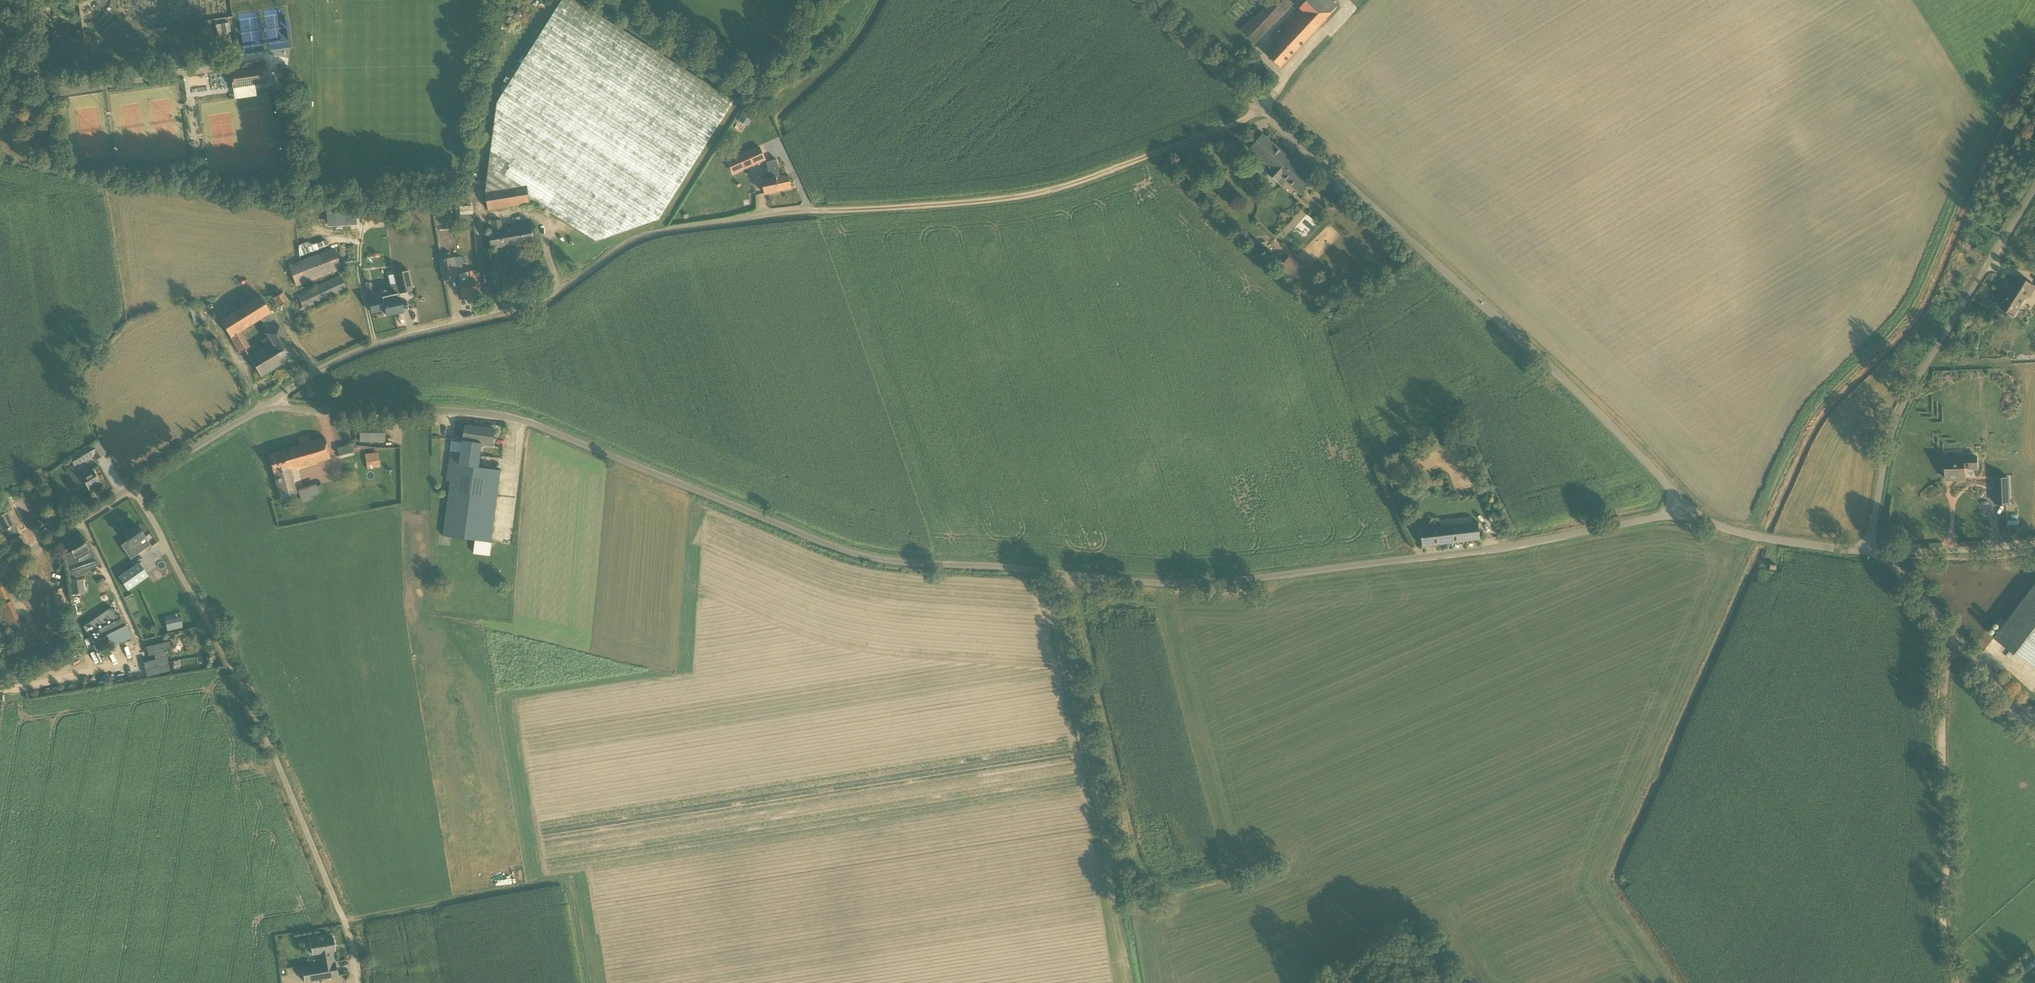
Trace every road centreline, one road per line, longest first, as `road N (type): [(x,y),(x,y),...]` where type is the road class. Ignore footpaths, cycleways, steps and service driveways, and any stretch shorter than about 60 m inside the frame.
road 1 (unclassified): [(267,408),(517,419),(881,559),(1106,580),(1258,578),(1661,517)]
road 2 (unclassified): [(1673,492),(1524,342),(1141,0)]
road 3 (unclassified): [(267,408),(364,349),(529,305),(634,240),(819,211)]
road 4 (unclassified): [(359,982),(344,920),(270,746),(132,487)]
road 5 (track): [(819,211),(1039,193),(1263,110)]
road 6 (track): [(1071,575),(1116,775),(1141,982)]
road 7 (unclassified): [(1869,550),(1891,438),(1908,397),(2034,185)]
road 8 (track): [(1952,629),(1942,899),(1956,982)]
road 9 (track): [(586,982),(566,885),(344,920)]
road 10 (unclassified): [(2034,735),(1883,552)]
road 11 (track): [(874,0),(838,56),(736,154)]
road 12 (unclassified): [(1869,550),(1771,539),(1704,518)]
road 13 (unclassified): [(0,571),(132,487)]
road 14 (unclassified): [(132,487),(267,408)]
road 15 (unclassified): [(1883,552),(2034,542)]

